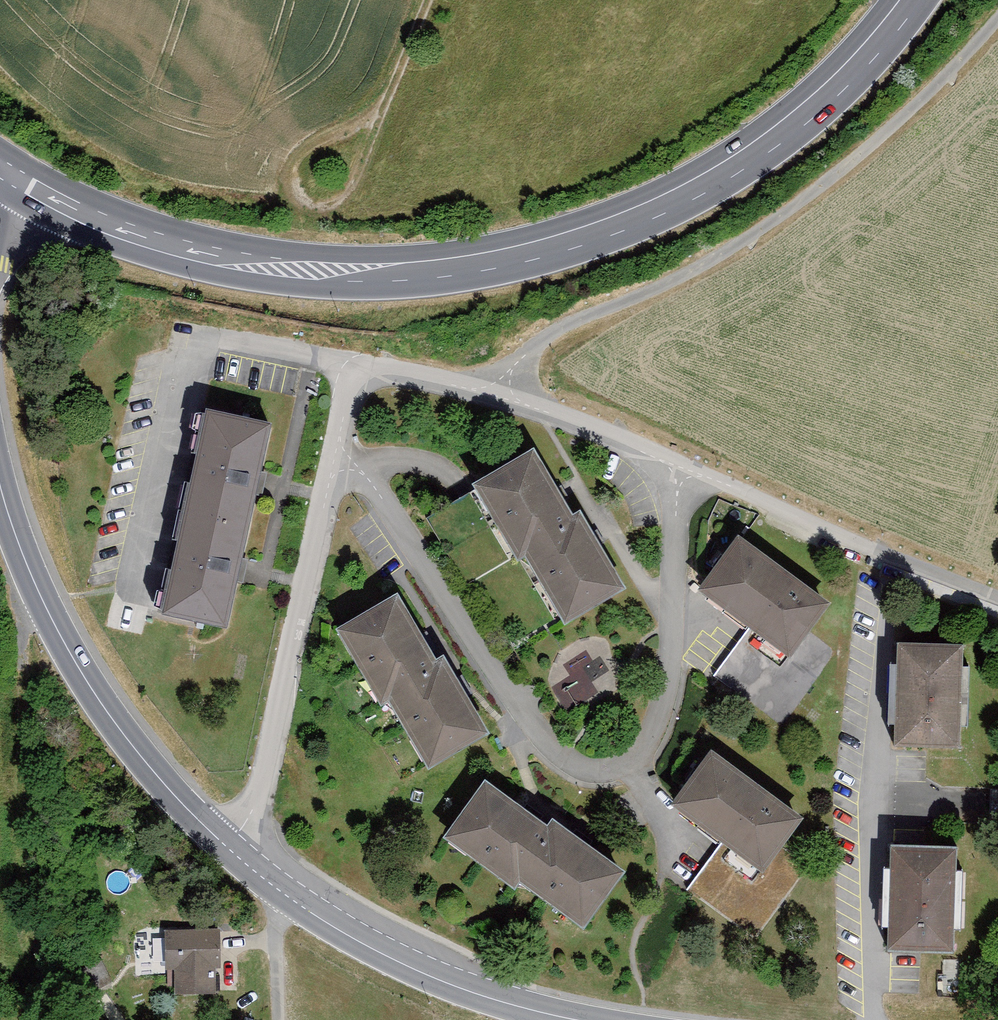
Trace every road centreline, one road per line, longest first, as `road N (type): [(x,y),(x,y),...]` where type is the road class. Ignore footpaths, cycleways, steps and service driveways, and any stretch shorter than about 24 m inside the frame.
road 1 (primary): [(5,172),(100,221),(229,259),(343,272),(486,262),(603,229),(740,161),(846,77),(912,0)]
road 2 (track): [(997,12),(922,98),(803,197),(703,266),(526,355),(492,395)]
road 3 (residential): [(339,441),(527,715),(572,764),(615,773),(627,760)]
road 4 (tertiary): [(227,847),(95,696),(45,604),(0,486)]
road 5 (residential): [(227,847),(264,777),(339,441)]
road 6 (residential): [(339,441),(354,376),(364,371),(492,395),(679,466)]
road 7 (tertiary): [(580,1019),(472,993),(393,959),(316,915),(227,847)]
road 8 (residential): [(679,466),(997,601)]
road 9 (residential): [(627,760),(654,733),(670,691),(679,466)]
road 10 (track): [(425,0),(376,122)]

